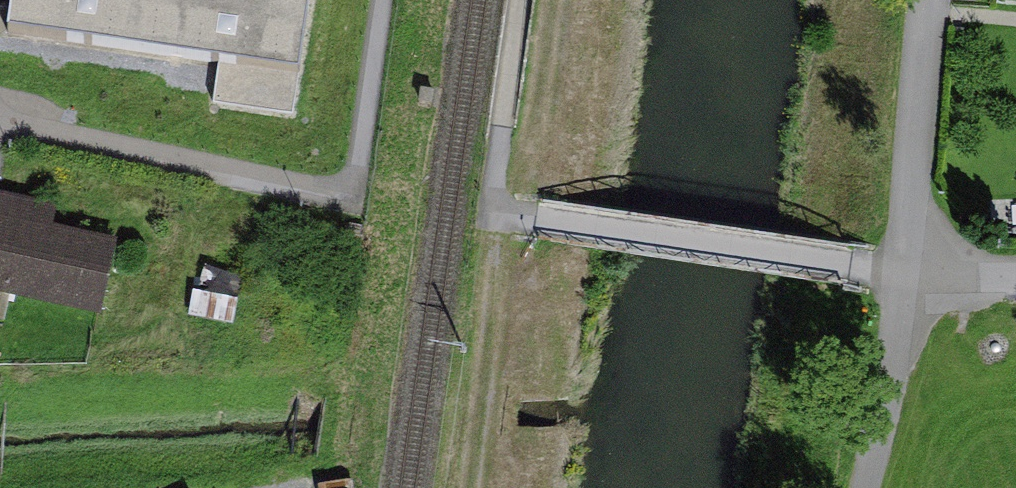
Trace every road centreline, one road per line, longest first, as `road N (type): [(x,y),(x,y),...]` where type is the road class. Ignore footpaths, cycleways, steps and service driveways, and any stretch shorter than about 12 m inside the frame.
road 1 (residential): [(0,111),(363,190)]
road 2 (track): [(472,487),(506,205)]
road 3 (track): [(911,272),(933,0)]
road 4 (track): [(867,487),(911,272)]

